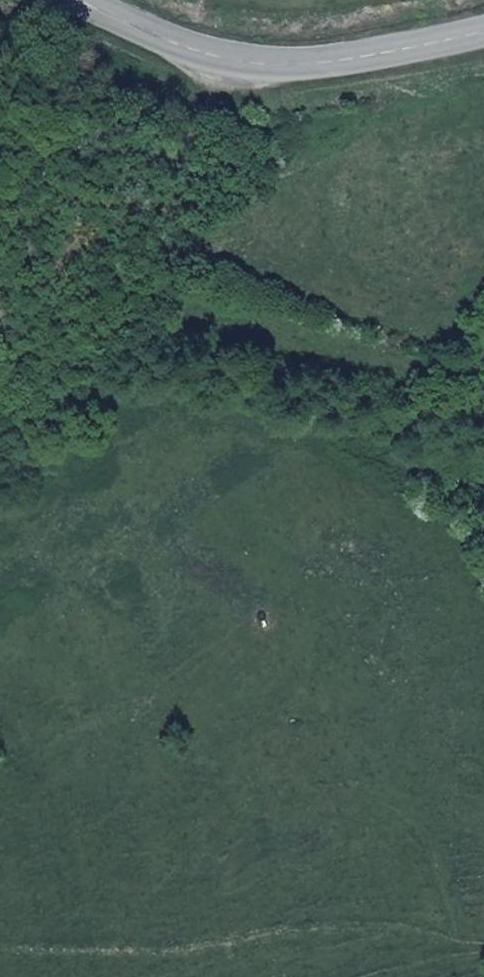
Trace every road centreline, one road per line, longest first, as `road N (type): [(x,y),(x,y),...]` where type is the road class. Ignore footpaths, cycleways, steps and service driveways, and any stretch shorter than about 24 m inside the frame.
road 1 (secondary): [(483,36),(286,67),(175,51),(72,0)]

